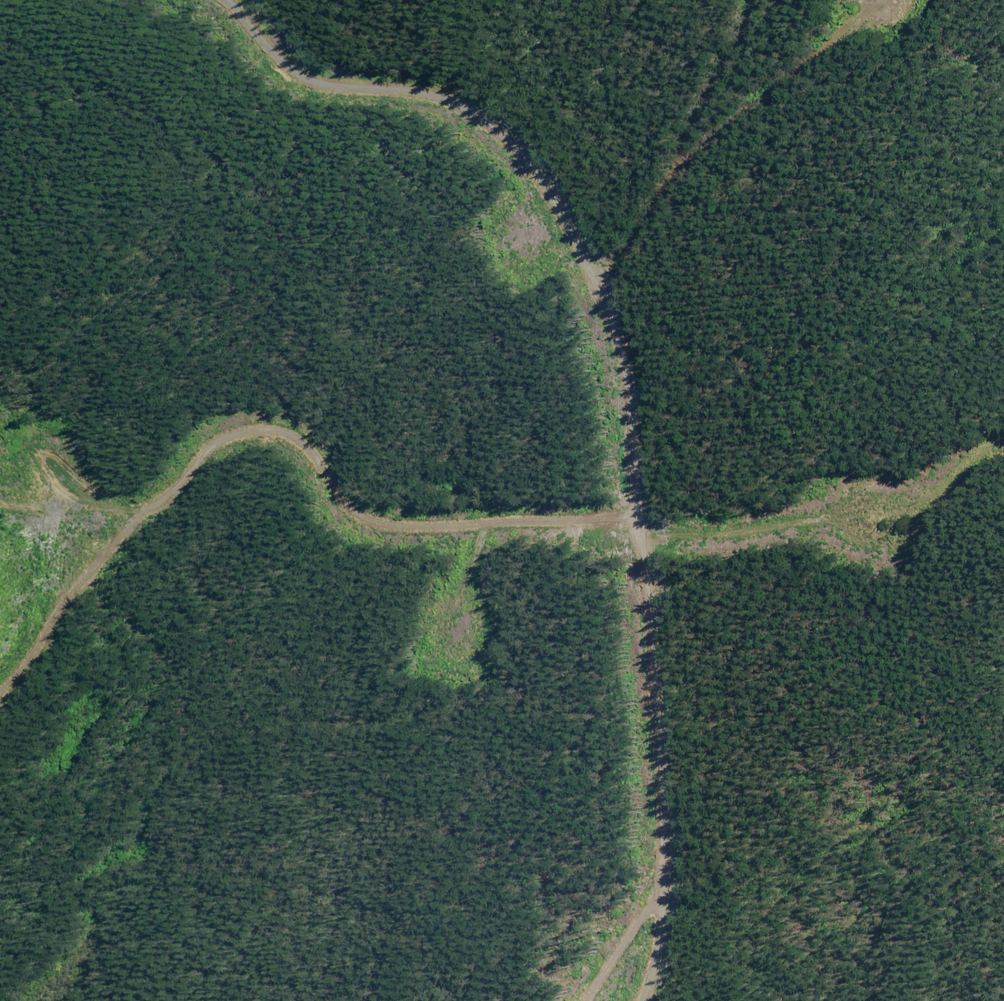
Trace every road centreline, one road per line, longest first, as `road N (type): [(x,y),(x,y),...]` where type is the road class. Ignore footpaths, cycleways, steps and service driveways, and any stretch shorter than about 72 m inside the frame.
road 1 (track): [(634,1000),(659,917),(657,834),(614,536),(597,299),(494,133),(220,43),(191,0)]
road 2 (track): [(614,536),(539,521),(368,521),(289,439),(236,430),(53,600),(0,687)]
road 3 (track): [(597,299),(761,0)]
road 4 (track): [(659,900),(582,1000)]

